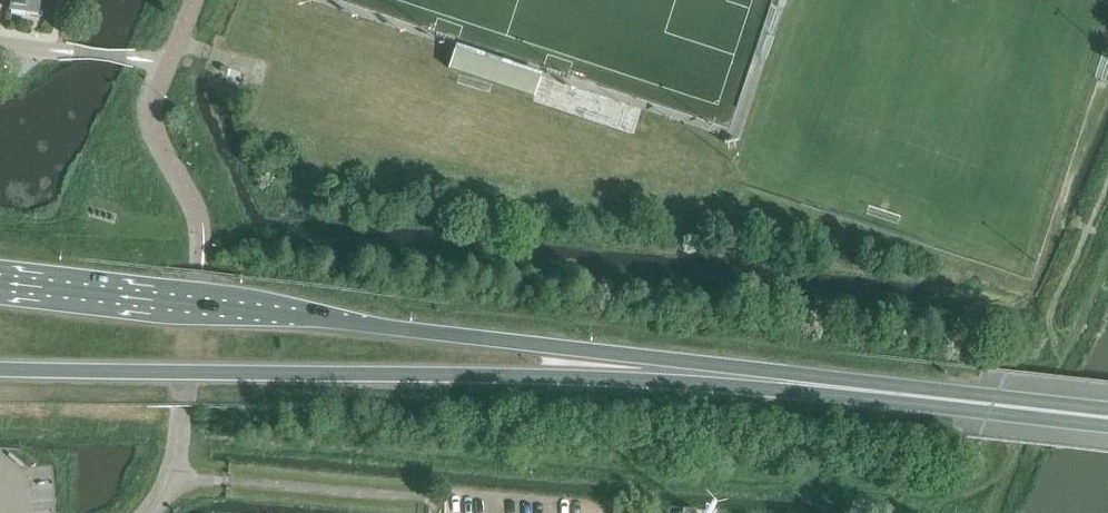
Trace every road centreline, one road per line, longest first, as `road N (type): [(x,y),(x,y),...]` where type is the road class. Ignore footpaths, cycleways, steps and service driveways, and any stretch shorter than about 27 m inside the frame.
road 1 (trunk): [(672,371),(542,345),(0,282)]
road 2 (trunk): [(0,368),(672,371)]
road 3 (trunk): [(1107,418),(672,371)]

